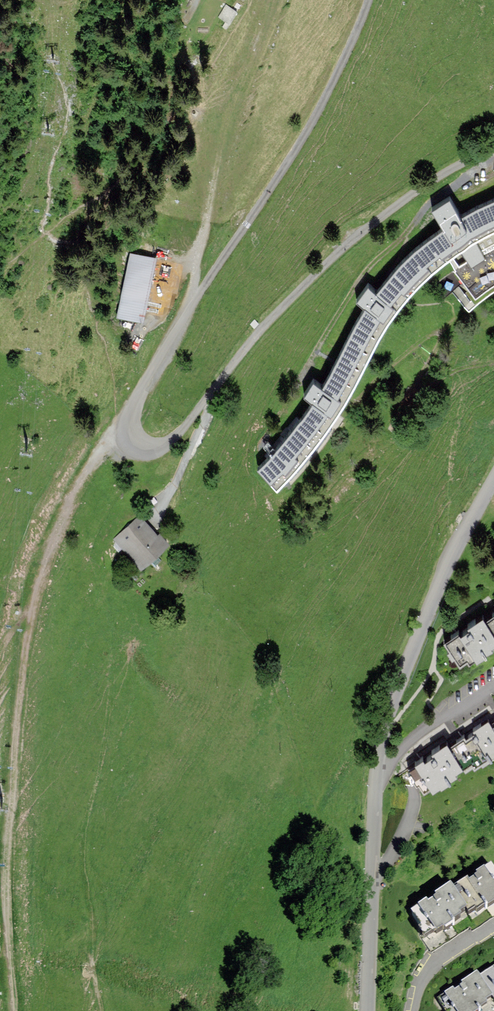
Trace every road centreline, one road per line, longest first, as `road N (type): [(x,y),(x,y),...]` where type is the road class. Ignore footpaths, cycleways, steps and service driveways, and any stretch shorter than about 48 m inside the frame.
road 1 (track): [(126,434),(89,466),(73,496),(27,634),(5,889),(11,1010)]
road 2 (residential): [(493,480),(440,584),(381,746),(367,1010)]
road 3 (unclassified): [(126,434),(131,410),(191,305),(316,114),(368,0)]
road 4 (unclassified): [(126,434),(141,447),(172,439),(272,318),(339,252),(428,183),(493,149)]
road 5 (track): [(268,0),(218,138),(191,305)]
road 6 (track): [(493,158),(434,200),(368,269),(301,377)]

